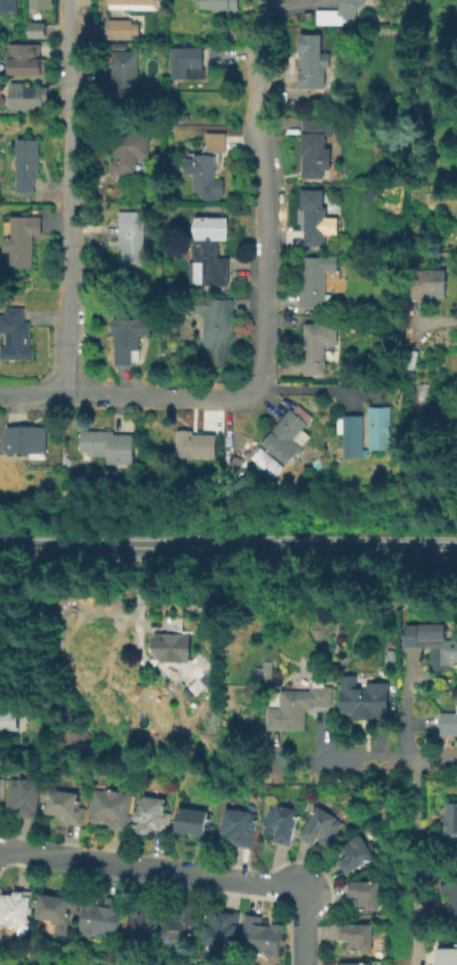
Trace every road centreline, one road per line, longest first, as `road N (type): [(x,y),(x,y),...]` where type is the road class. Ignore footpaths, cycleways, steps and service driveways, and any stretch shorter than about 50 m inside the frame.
road 1 (residential): [(69,0),(70,396)]
road 2 (secondary): [(395,549),(0,546)]
road 3 (residential): [(262,0),(255,103),(266,179),(265,362),(255,392)]
road 4 (residential): [(302,964),(305,900),(297,889),(0,851)]
road 5 (residential): [(411,964),(415,776),(405,749),(405,685)]
road 6 (residential): [(255,392),(240,399),(0,394)]

